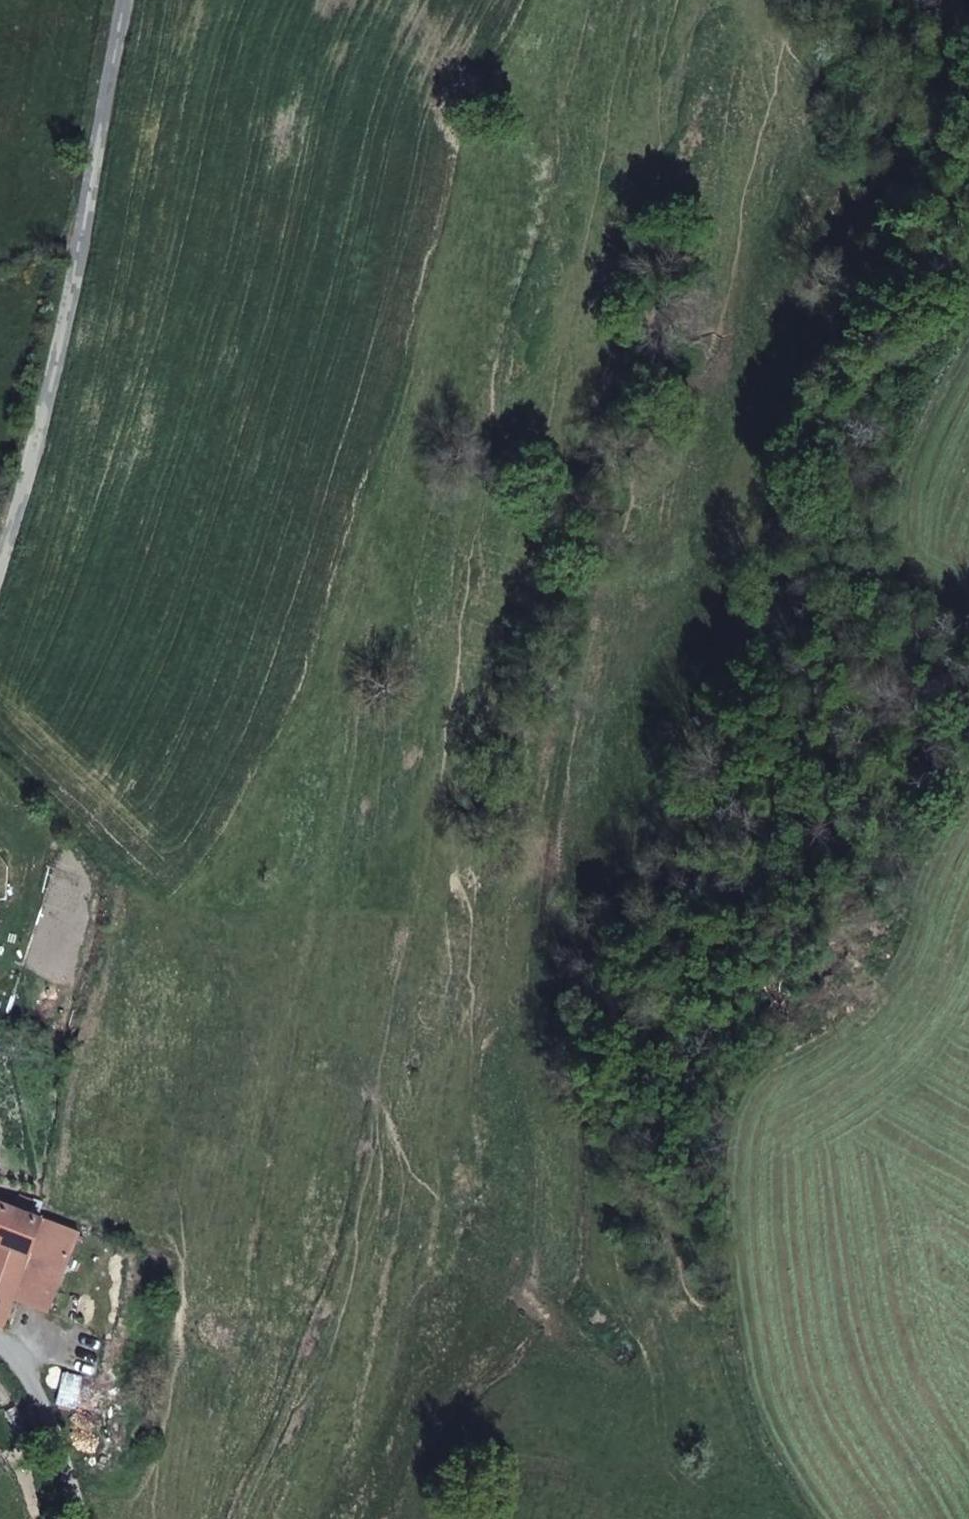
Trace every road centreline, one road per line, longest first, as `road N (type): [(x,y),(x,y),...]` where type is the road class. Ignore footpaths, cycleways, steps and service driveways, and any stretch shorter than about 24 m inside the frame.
road 1 (unclassified): [(128,0),(50,403),(0,574)]
road 2 (track): [(0,1346),(31,1373),(74,1478),(81,1518)]

